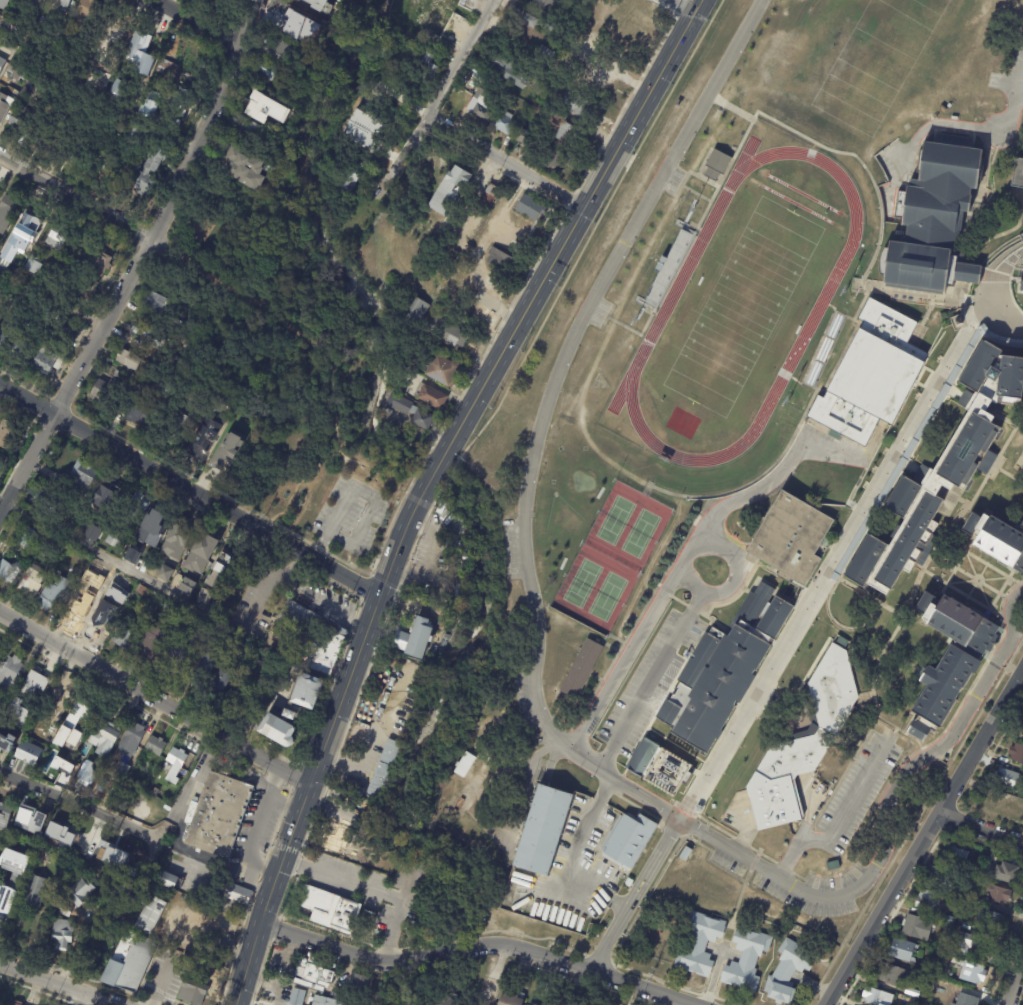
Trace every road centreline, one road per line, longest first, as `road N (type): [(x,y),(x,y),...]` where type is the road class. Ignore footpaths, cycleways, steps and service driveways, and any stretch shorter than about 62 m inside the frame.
road 1 (residential): [(257,0),(153,241),(0,510)]
road 2 (secondary): [(431,476),(271,888),(236,1004)]
road 3 (secondary): [(702,0),(439,461)]
road 4 (residential): [(379,596),(0,385)]
road 5 (residential): [(1022,669),(825,1004)]
road 6 (residential): [(311,785),(0,613)]
road 7 (tertiary): [(692,1004),(522,950),(498,946),(442,957)]
road 8 (residential): [(494,0),(384,190)]
road 9 (residential): [(582,208),(429,116)]
road 10 (tertiary): [(431,960),(379,964),(259,926)]
road 11 (residential): [(153,241),(0,156)]
road 12 (residential): [(0,773),(157,841)]
road 13 (residential): [(117,1004),(0,964)]

